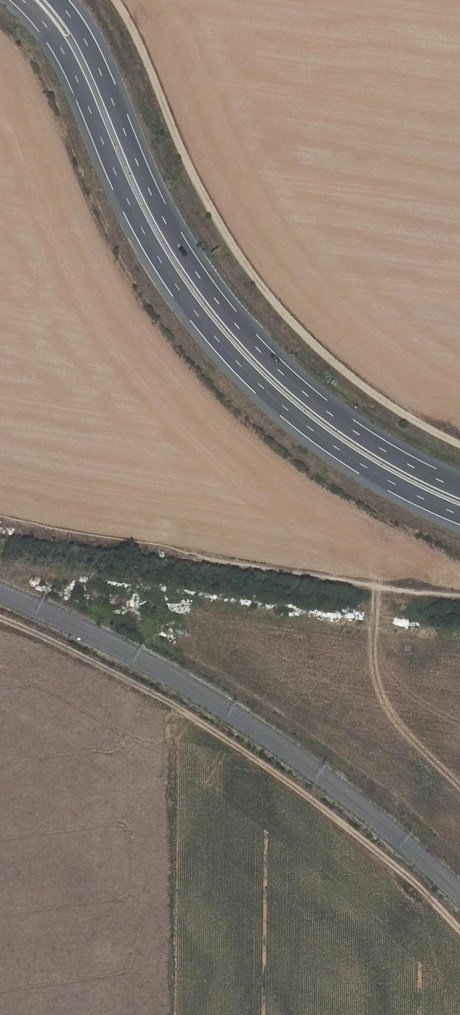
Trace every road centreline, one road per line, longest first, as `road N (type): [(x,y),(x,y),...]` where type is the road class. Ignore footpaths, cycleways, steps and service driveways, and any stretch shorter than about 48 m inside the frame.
road 1 (trunk): [(23,0),(63,50),(166,273),(225,349),(312,430),(373,472),(459,515)]
road 2 (trunk): [(459,489),(384,452),(245,336),(161,215),(99,71),(56,0)]
road 3 (track): [(459,446),(397,411),(275,303),(188,165),(115,0)]
road 4 (track): [(0,619),(165,699),(295,785),(459,930)]
road 5 (track): [(0,514),(212,560),(459,596)]
road 6 (track): [(459,783),(404,727),(378,684),(375,583)]

